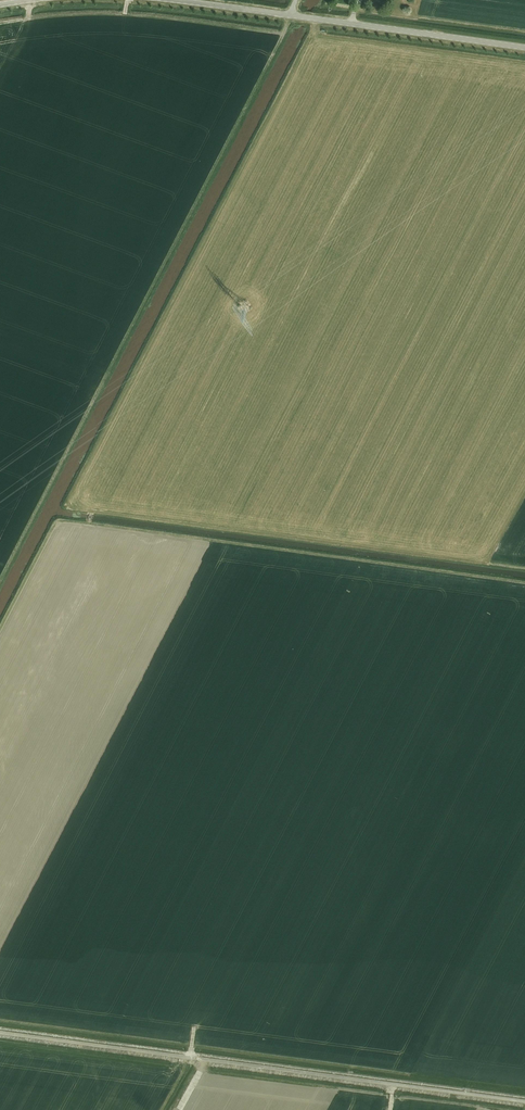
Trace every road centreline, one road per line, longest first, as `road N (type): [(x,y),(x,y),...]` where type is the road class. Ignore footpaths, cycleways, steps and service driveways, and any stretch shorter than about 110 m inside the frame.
road 1 (unclassified): [(524,1101),(0,1032)]
road 2 (tertiary): [(524,47),(290,15)]

